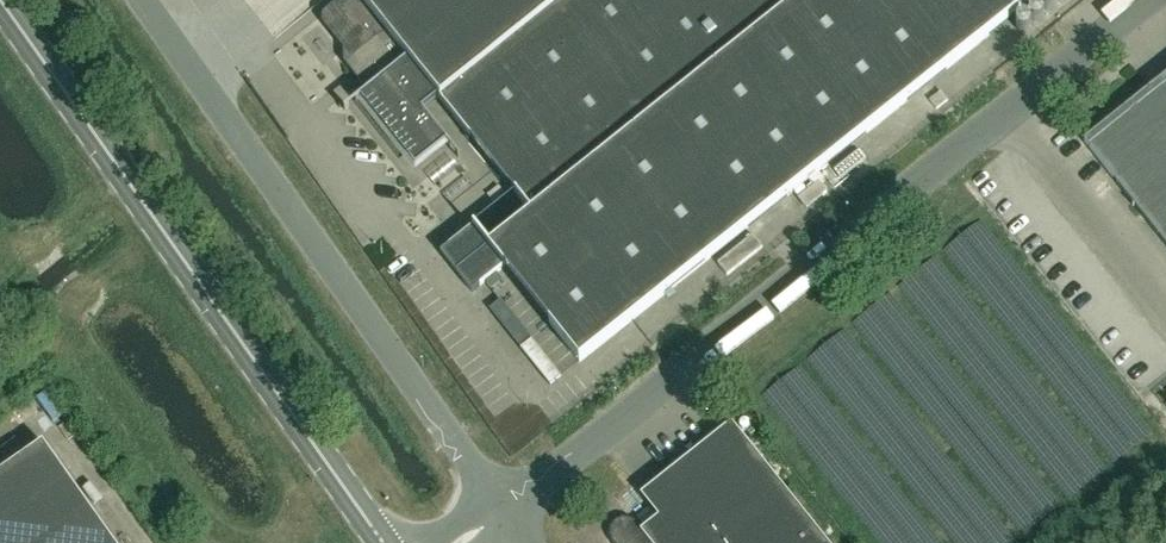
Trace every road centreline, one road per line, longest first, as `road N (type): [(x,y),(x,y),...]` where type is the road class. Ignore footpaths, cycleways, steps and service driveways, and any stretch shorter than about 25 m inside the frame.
road 1 (unclassified): [(503,510),(1122,0)]
road 2 (tertiary): [(383,542),(1,0)]
road 3 (unclassified): [(503,510),(140,0)]

